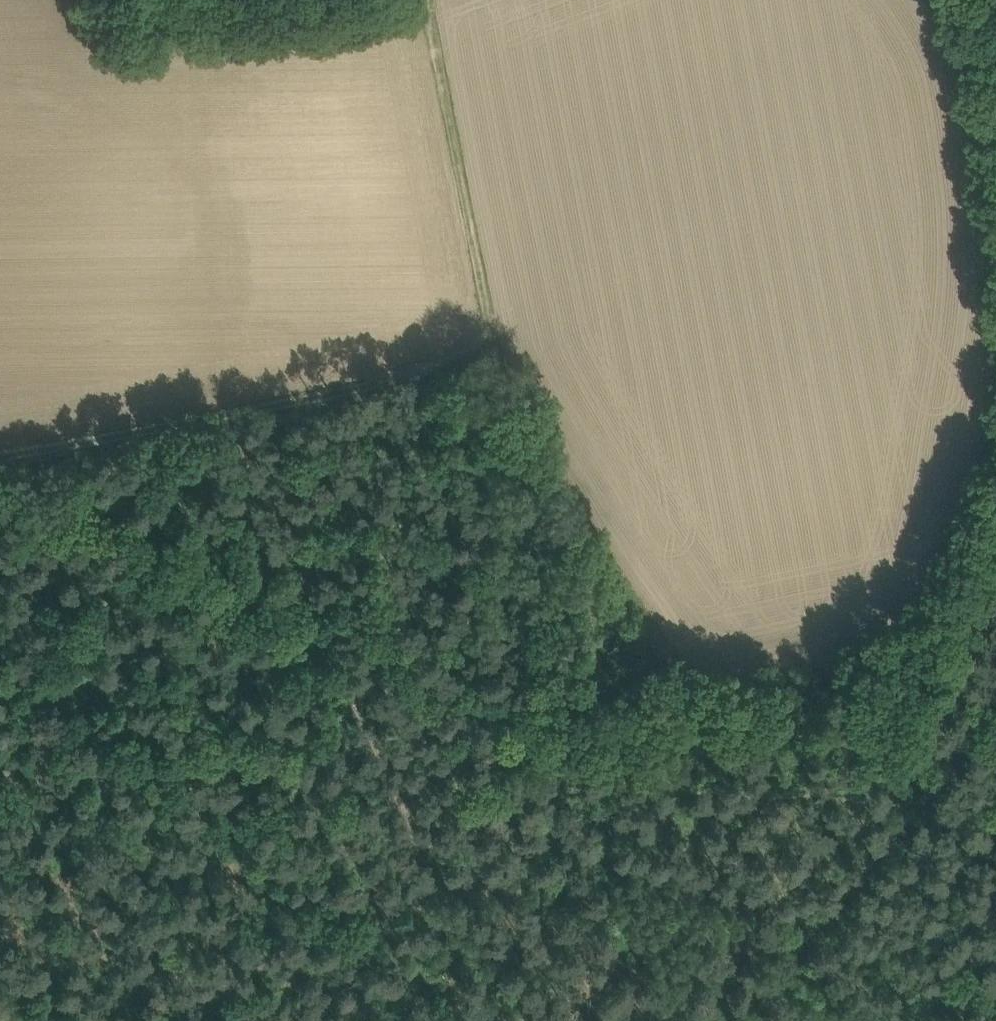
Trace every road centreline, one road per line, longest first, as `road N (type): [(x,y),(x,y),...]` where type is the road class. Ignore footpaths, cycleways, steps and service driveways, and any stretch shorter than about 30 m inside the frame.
road 1 (track): [(0,451),(502,357),(500,314),(422,0)]
road 2 (track): [(161,1020),(418,843),(313,679),(267,690),(120,760),(0,836)]
road 3 (track): [(995,707),(740,1020)]

